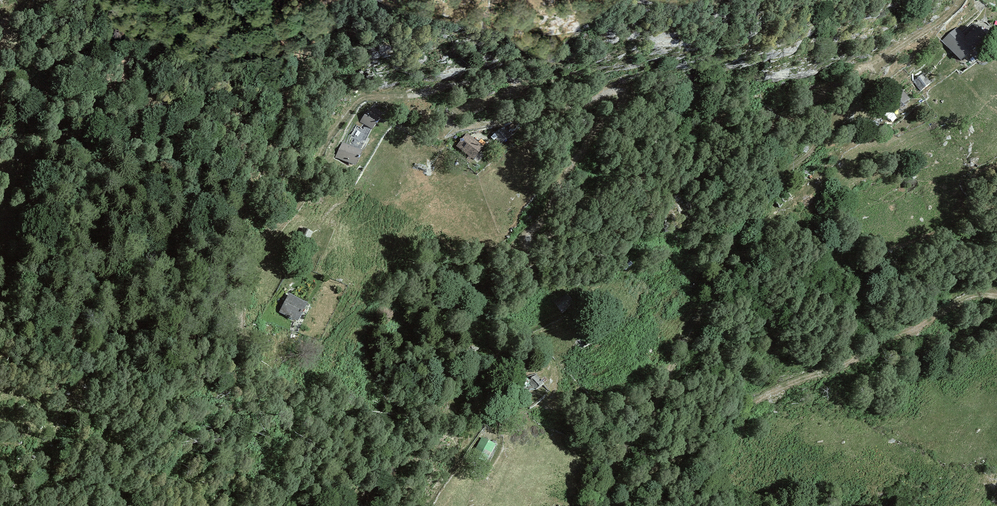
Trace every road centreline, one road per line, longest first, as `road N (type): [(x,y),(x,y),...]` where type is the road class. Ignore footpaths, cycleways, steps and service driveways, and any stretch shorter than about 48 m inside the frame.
road 1 (track): [(684,174),(716,116),(699,121),(655,170),(606,190),(529,246),(526,234),(541,224),(576,157),(626,93),(471,126),(450,123),(519,90),(522,79),(373,96),(353,108),(324,149),(300,204),(262,238),(246,268),(240,333),(231,337),(212,252),(273,127),(284,22),(327,0),(397,0)]
road 2 (track): [(882,58),(728,248),(649,415),(624,448),(603,505)]
road 3 (track): [(623,505),(630,482),(759,397),(836,371),(962,299),(996,294)]
road 4 (track): [(684,174),(695,179),(882,58)]

